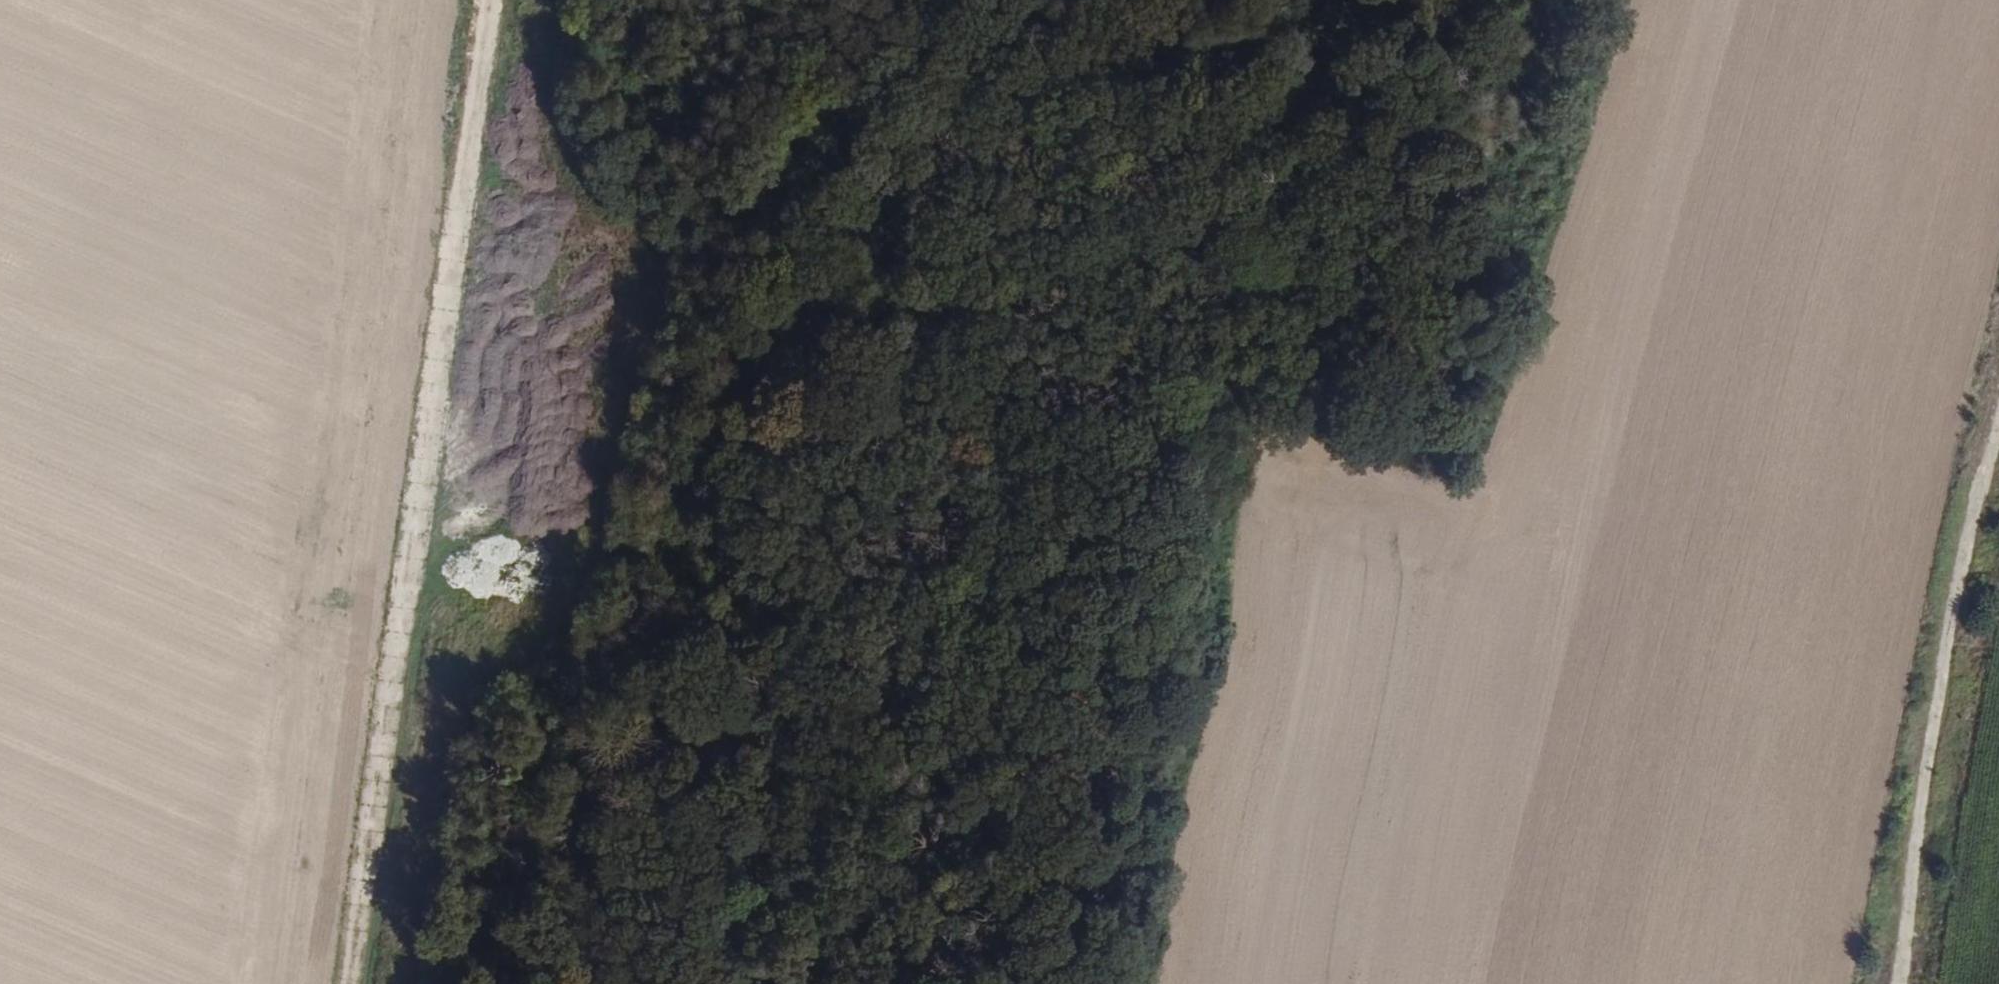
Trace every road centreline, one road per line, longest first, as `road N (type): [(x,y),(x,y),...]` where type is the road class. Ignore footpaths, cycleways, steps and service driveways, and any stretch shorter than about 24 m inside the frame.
road 1 (track): [(354,983),(487,0)]
road 2 (track): [(1899,983),(1965,538),(1998,398)]

